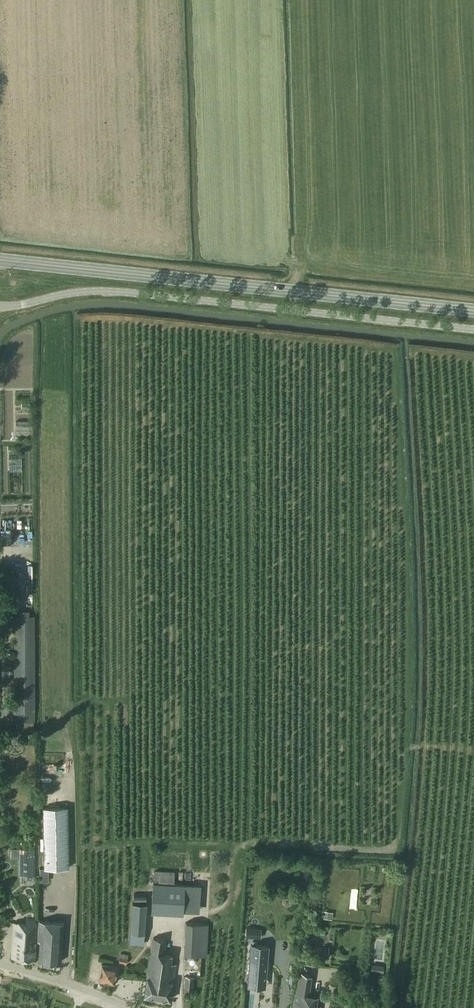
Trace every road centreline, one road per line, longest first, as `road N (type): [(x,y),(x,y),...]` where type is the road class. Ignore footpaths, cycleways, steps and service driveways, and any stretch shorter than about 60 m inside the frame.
road 1 (unclassified): [(0,305),(110,291),(473,330)]
road 2 (secondary): [(473,311),(0,260)]
road 3 (unclassified): [(128,1007),(0,967)]

